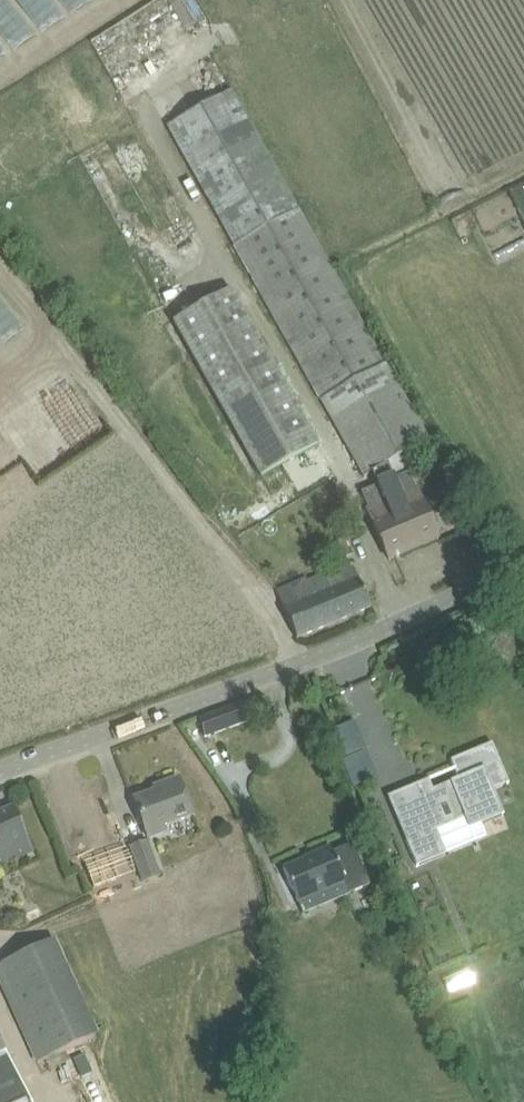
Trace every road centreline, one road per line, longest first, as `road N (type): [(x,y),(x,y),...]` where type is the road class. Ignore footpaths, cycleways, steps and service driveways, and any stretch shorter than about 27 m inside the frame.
road 1 (tertiary): [(0,770),(300,663),(523,561)]

